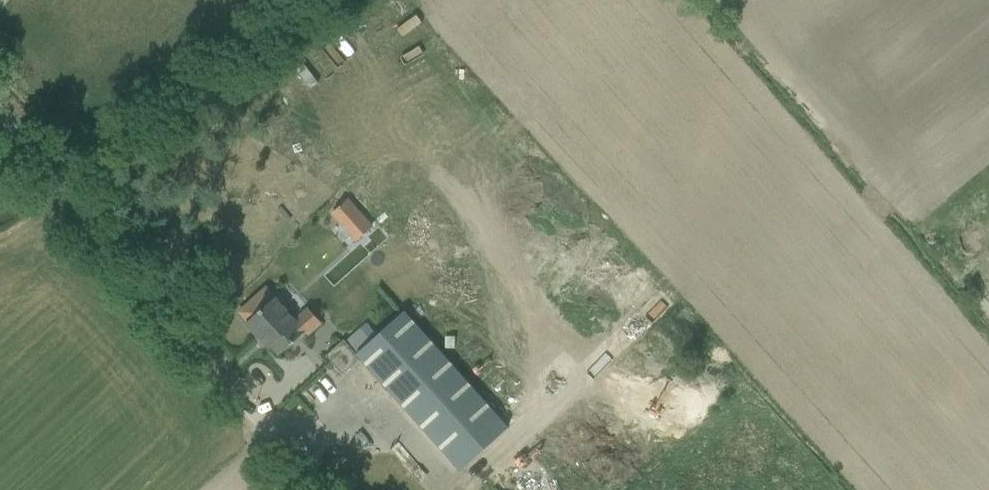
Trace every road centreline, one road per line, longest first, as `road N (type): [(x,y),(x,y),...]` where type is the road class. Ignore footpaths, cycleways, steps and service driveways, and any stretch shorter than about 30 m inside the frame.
road 1 (unclassified): [(323,489),(65,202),(0,114)]

